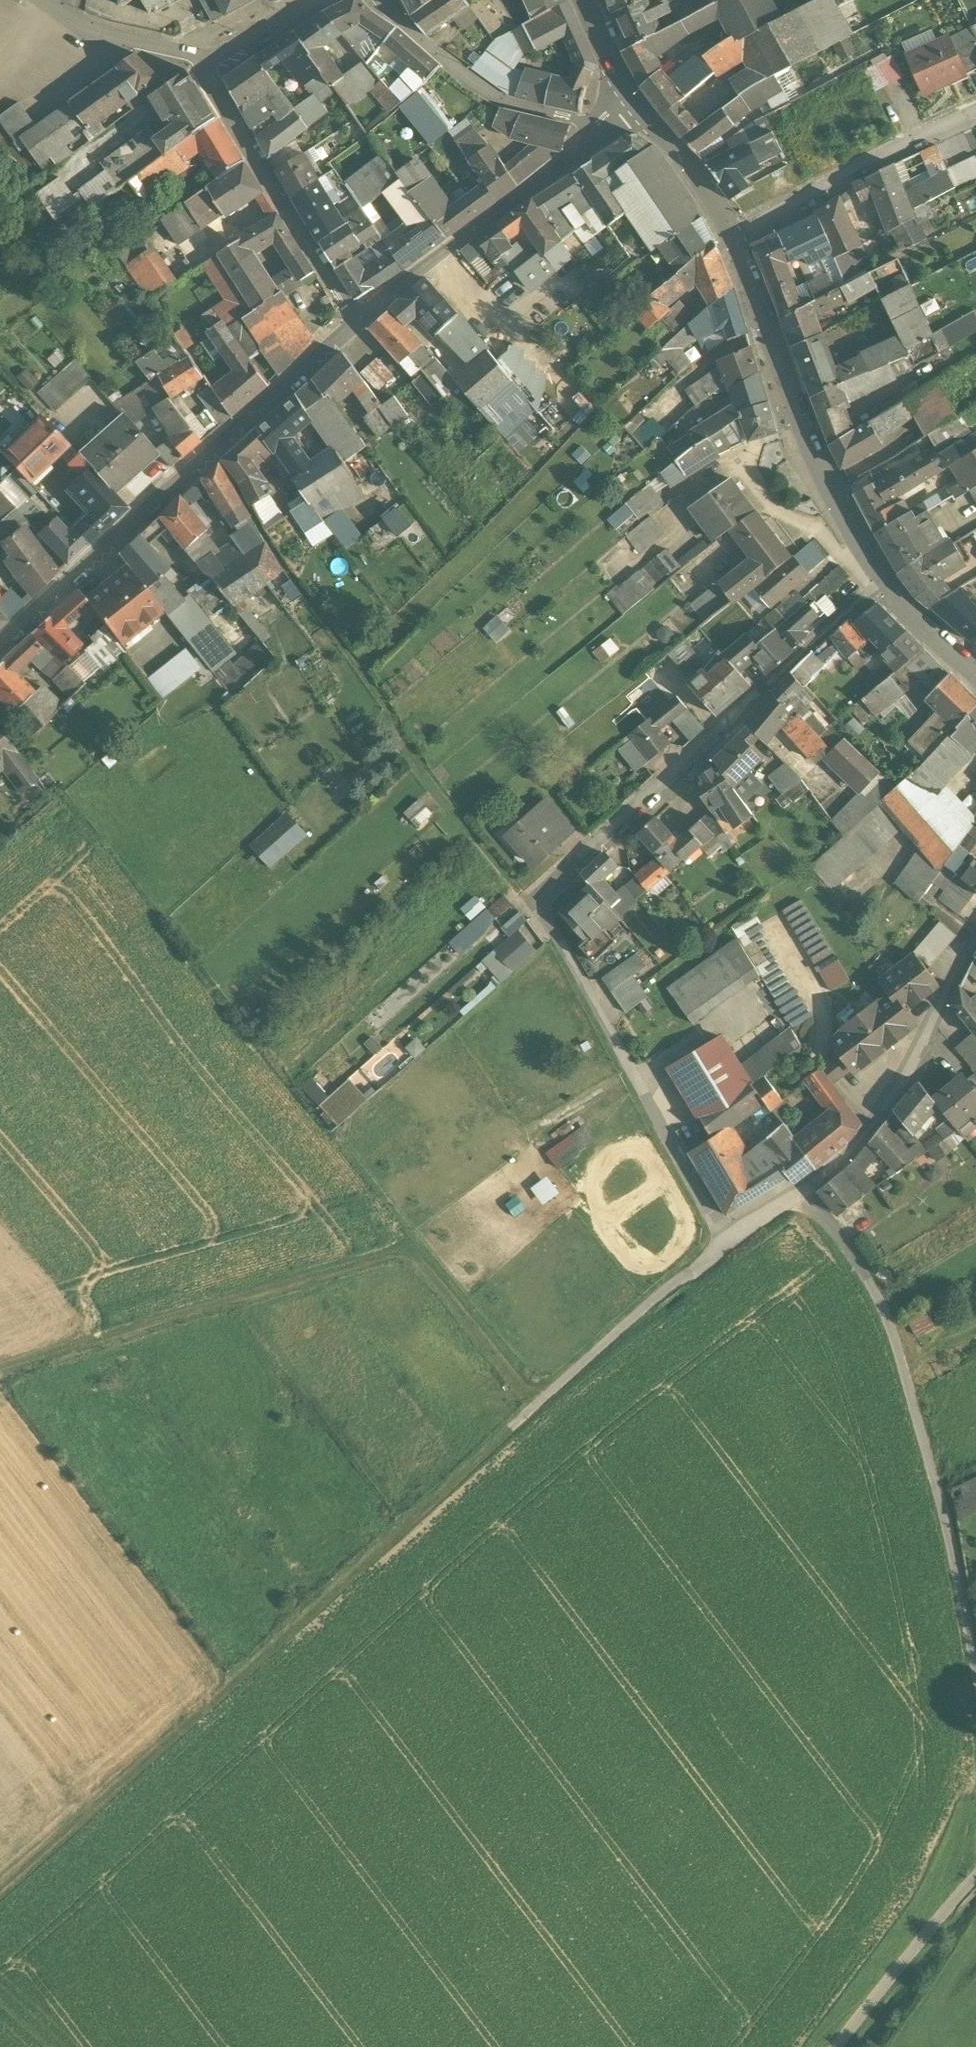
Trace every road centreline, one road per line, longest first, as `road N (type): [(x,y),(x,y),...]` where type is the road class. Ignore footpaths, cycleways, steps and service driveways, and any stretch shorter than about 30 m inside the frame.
road 1 (track): [(0,1892),(206,1717),(509,1429),(725,1243)]
road 2 (track): [(538,1405),(415,1260),(395,1254),(0,1370)]
road 3 (residential): [(354,320),(0,645)]
road 4 (residential): [(882,585),(535,901)]
road 5 (residential): [(729,235),(795,415),(882,585)]
road 6 (residential): [(597,140),(354,320)]
road 7 (residential): [(354,320),(202,69)]
road 8 (residential): [(729,235),(809,203),(871,162),(975,113)]
road 9 (residential): [(597,140),(580,121),(513,104),(471,80),(381,0)]
road 10 (track): [(975,1880),(837,2046)]
road 11 (residential): [(202,69),(45,0)]
road 12 (residential): [(640,110),(683,158),(729,235)]
road 13 (residential): [(325,0),(202,69)]
road 14 (residential): [(882,585),(913,630),(975,683)]
road 15 (residential): [(582,0),(640,110)]

